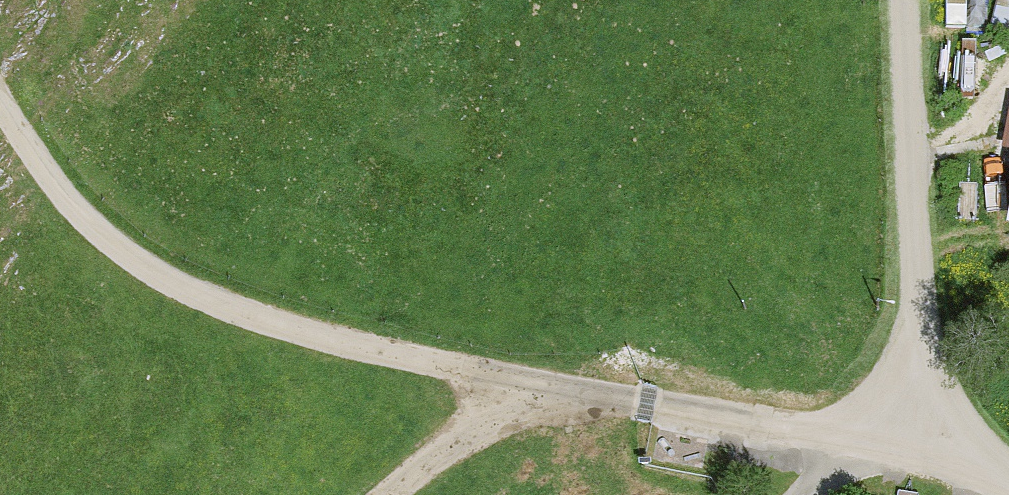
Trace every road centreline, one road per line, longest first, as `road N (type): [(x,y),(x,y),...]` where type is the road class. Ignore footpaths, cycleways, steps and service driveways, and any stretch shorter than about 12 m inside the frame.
road 1 (unclassified): [(523,387),(280,323),(172,280),(51,178),(0,91)]
road 2 (unclassified): [(961,456),(923,314),(904,0)]
road 3 (unclassified): [(961,456),(523,387)]
road 4 (unclassified): [(523,387),(394,494)]

